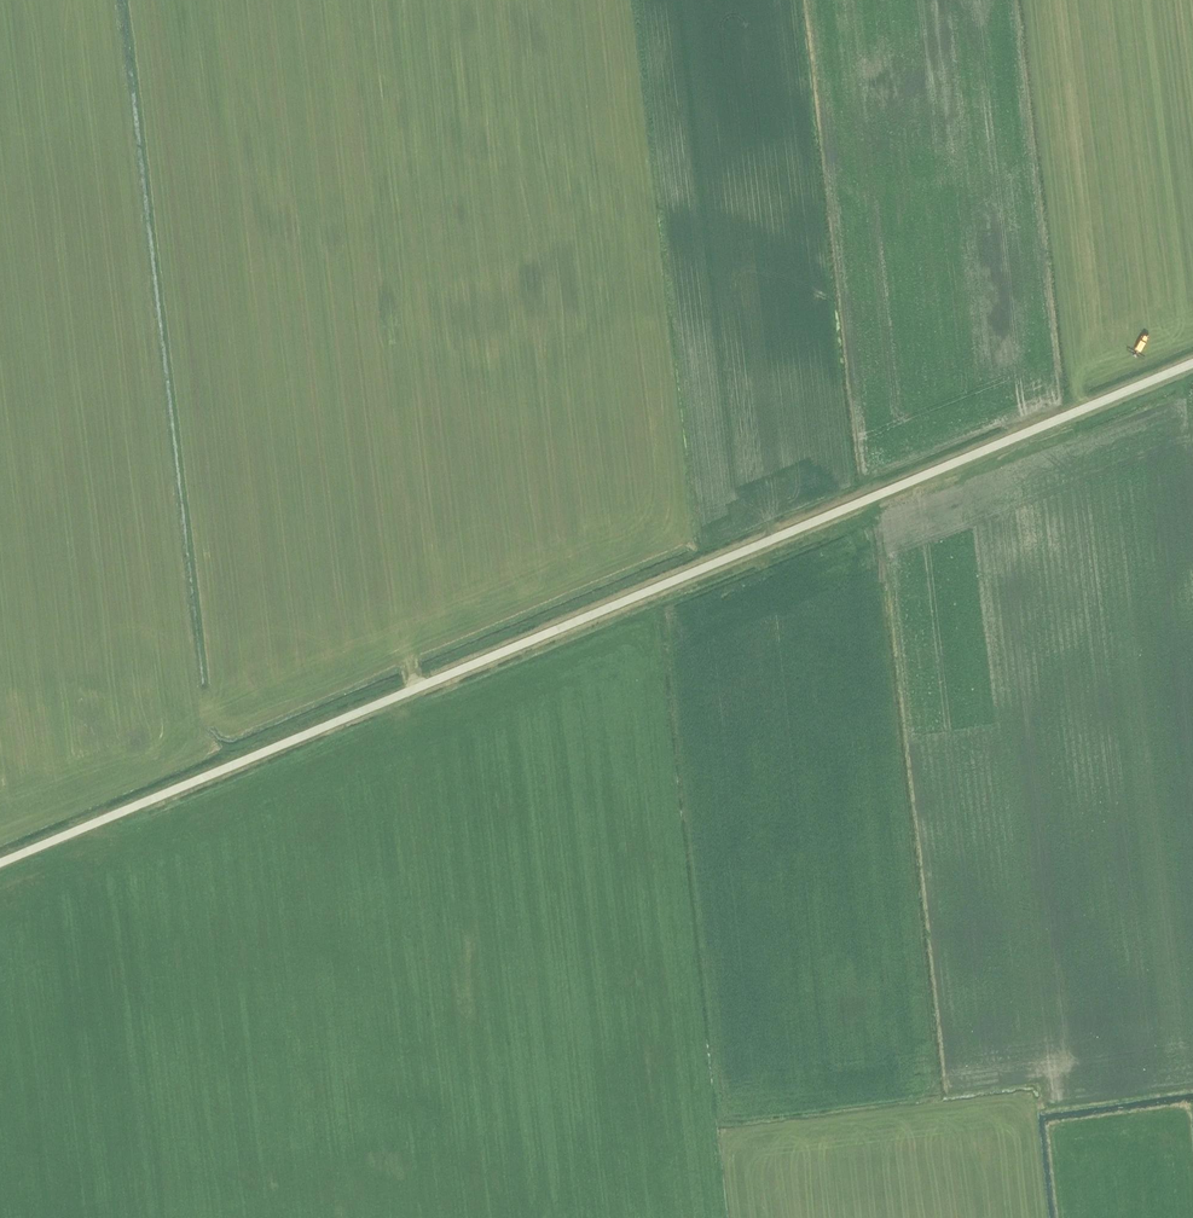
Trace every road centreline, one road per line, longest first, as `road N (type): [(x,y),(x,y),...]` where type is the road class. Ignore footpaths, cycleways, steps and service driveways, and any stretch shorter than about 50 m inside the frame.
road 1 (unclassified): [(0,863),(1192,363)]

